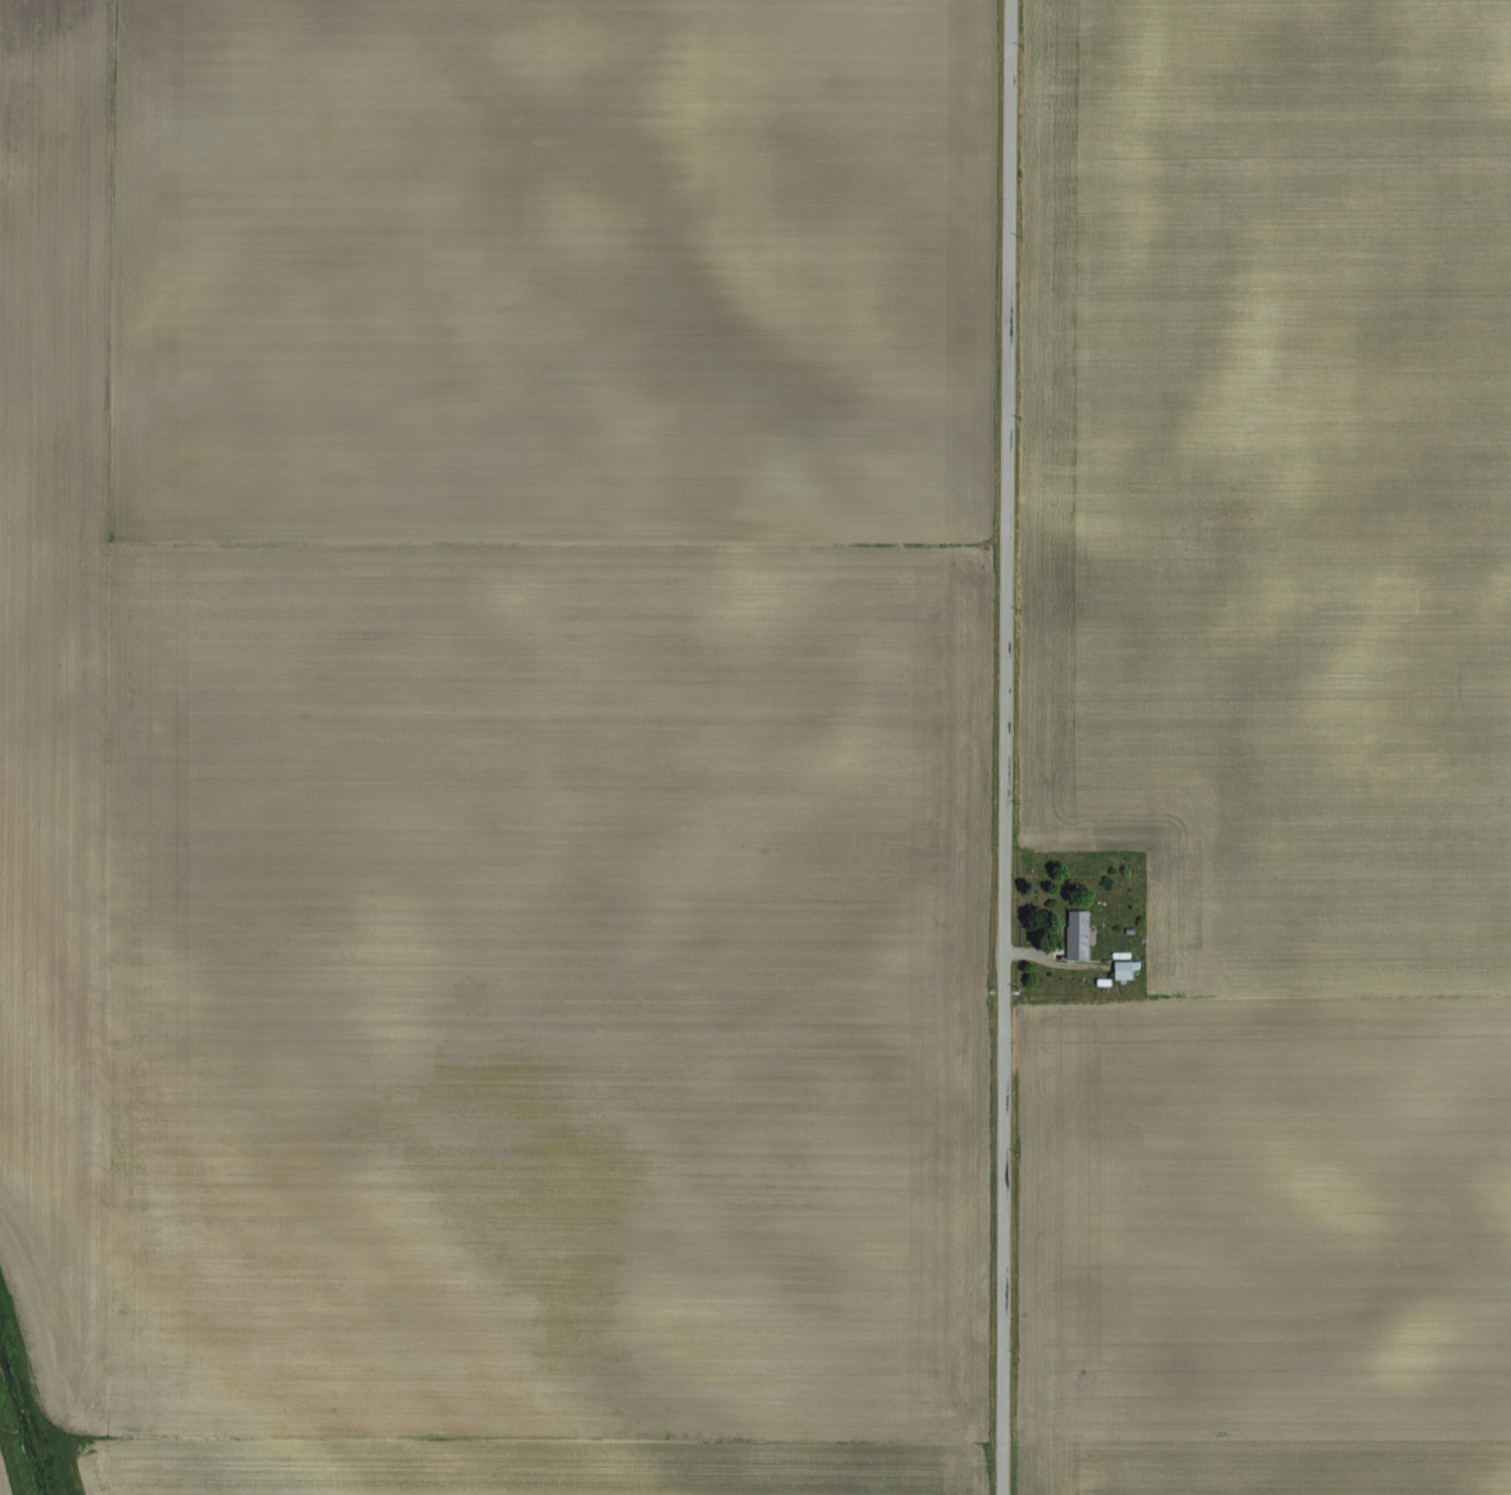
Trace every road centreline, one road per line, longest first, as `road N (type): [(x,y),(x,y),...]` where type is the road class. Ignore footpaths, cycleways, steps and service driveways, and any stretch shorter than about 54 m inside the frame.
road 1 (residential): [(997,1494),(1006,0)]

